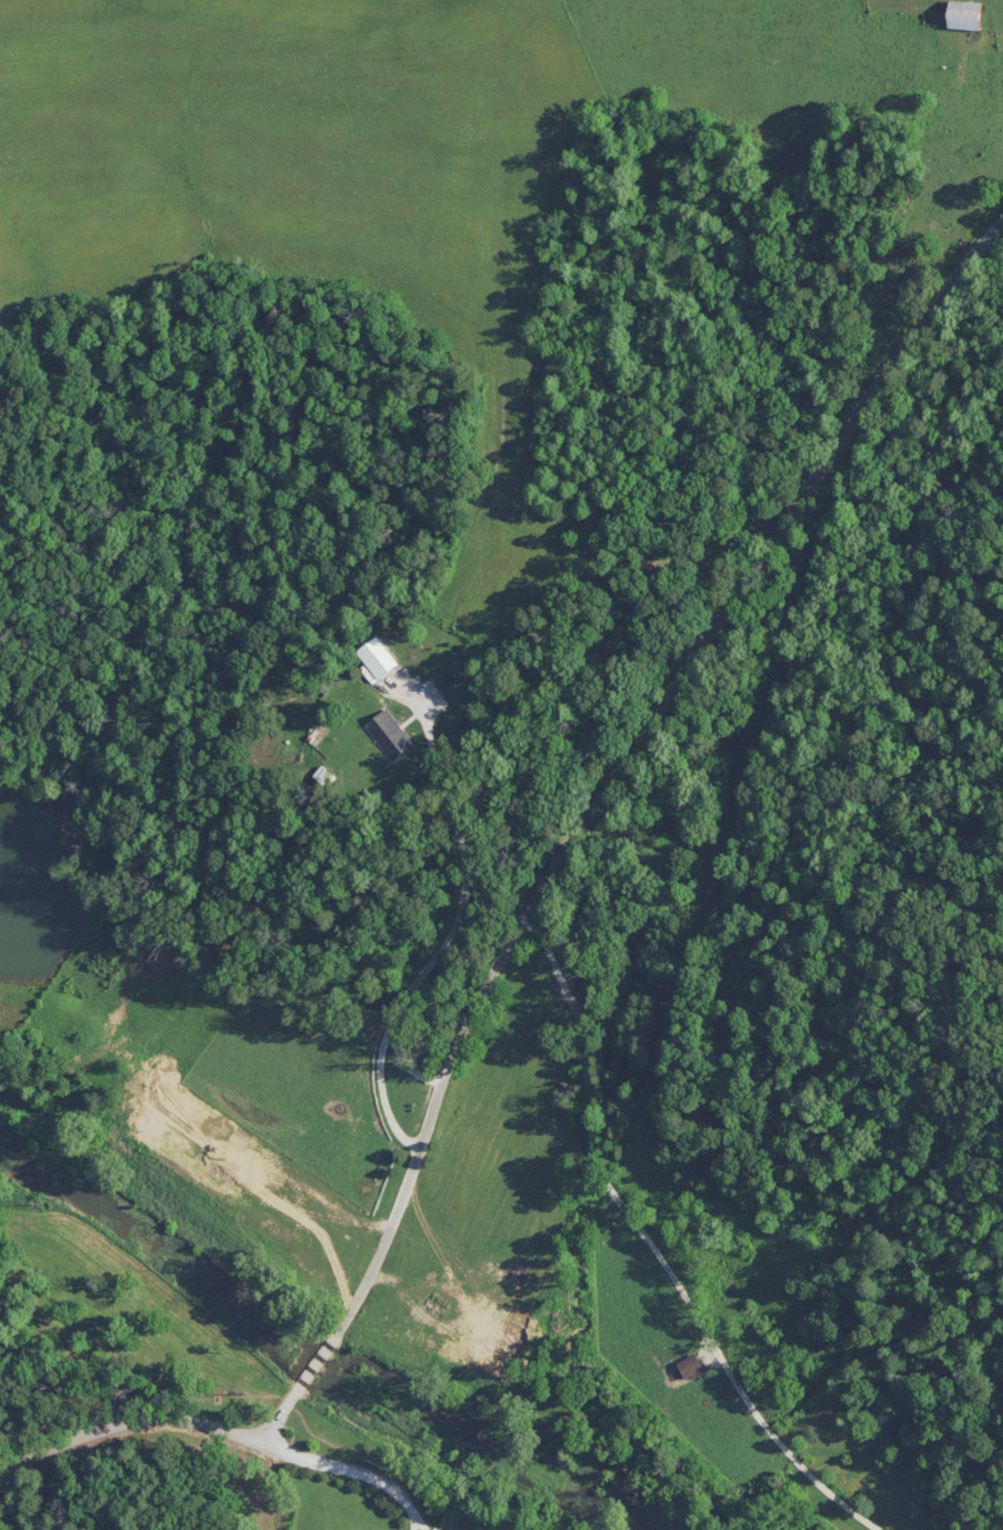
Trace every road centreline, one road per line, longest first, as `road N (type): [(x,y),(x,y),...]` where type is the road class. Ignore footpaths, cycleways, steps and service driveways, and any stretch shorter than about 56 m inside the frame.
road 1 (residential): [(258,1439),(359,1320),(490,977),(512,967),(523,923),(869,390),(1002,229)]
road 2 (residential): [(512,967),(561,999),(583,1135),(741,1393),(875,1529)]
road 3 (residential): [(258,1439),(140,1416),(0,1480)]
road 4 (residential): [(432,1529),(380,1480),(258,1439)]

